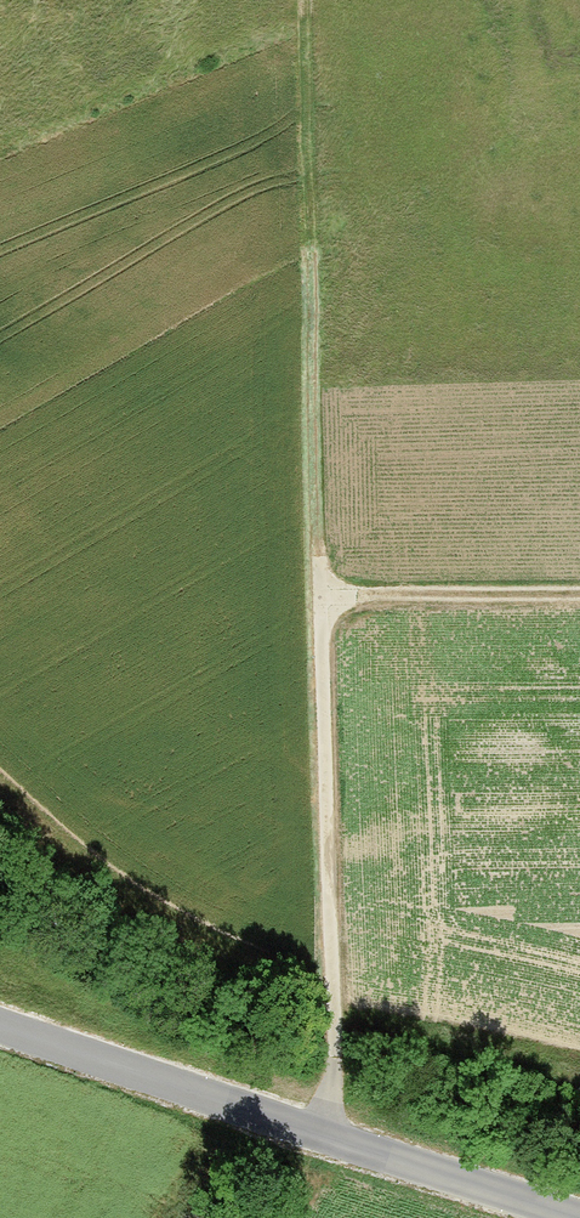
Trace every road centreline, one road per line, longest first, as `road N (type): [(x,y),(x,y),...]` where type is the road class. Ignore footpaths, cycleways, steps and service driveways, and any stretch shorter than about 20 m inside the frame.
road 1 (track): [(332,1131),(330,595),(579,593)]
road 2 (tertiary): [(0,1022),(579,1213)]
road 3 (track): [(330,595),(315,546),(303,0)]

